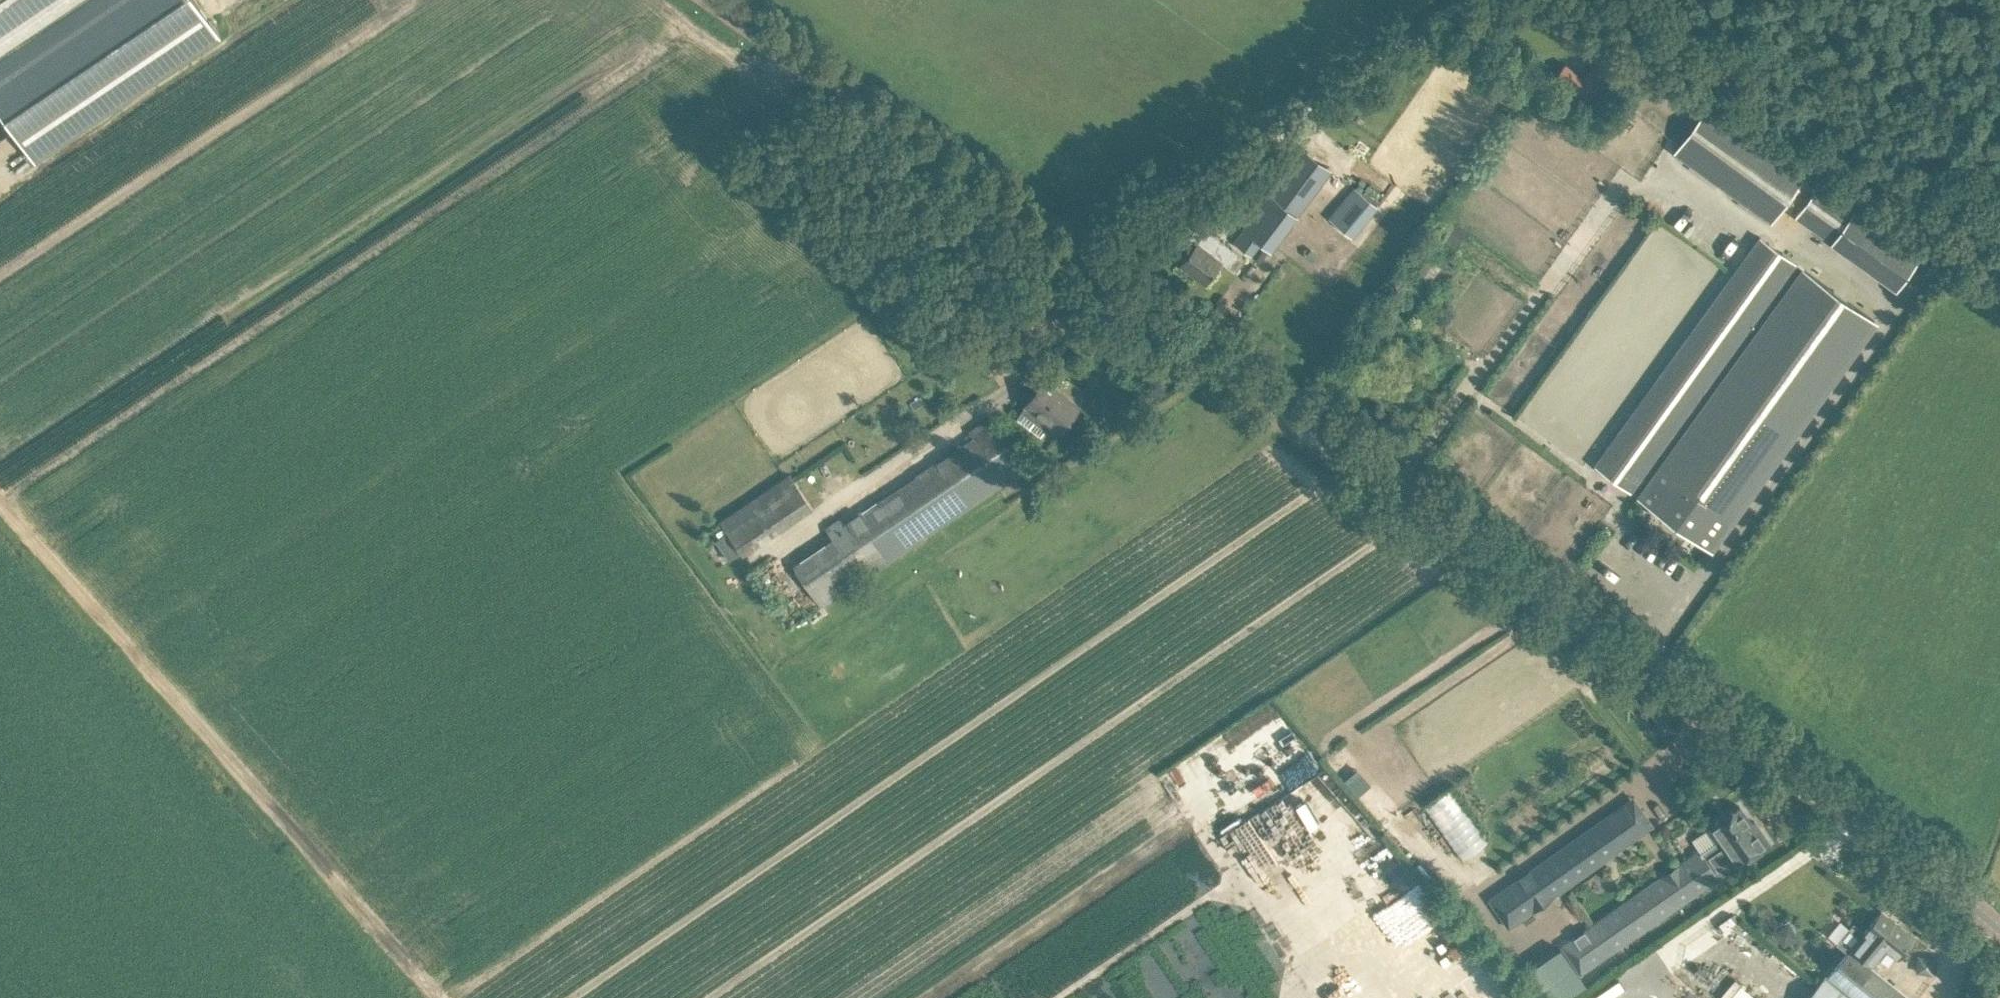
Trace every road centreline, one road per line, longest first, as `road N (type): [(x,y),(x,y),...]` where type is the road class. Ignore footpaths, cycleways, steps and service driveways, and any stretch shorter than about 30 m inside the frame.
road 1 (unclassified): [(1999,929),(1922,866),(711,0)]
road 2 (track): [(1999,274),(1610,0)]
road 3 (track): [(1465,0),(1085,263)]

